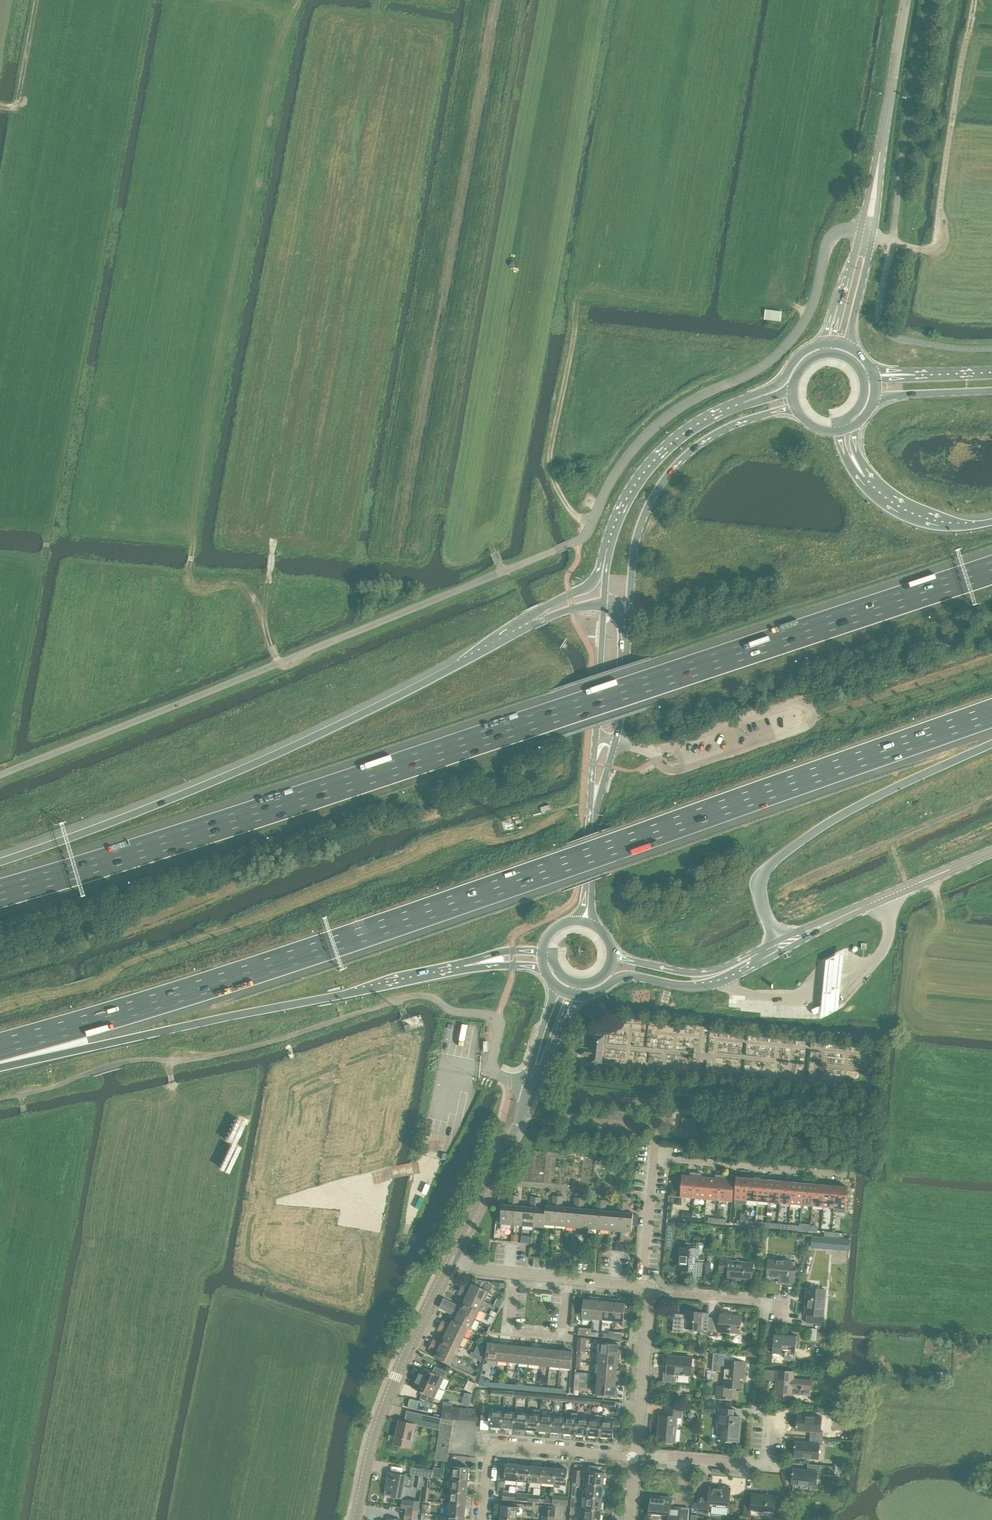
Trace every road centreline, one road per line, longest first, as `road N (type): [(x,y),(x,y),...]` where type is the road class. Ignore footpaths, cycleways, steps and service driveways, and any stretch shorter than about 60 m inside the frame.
road 1 (unclassified): [(0,775),(581,540),(644,438),(783,349),(812,306),(829,241),(859,233)]
road 2 (motorway): [(0,1047),(336,943),(991,713)]
road 3 (motorway): [(991,570),(0,894)]
road 4 (track): [(279,662),(264,628),(271,555),(378,0)]
road 5 (motorway): [(532,625),(214,781),(0,861)]
road 6 (motorway): [(0,1056),(90,1048),(464,966)]
road 7 (motorway): [(774,941),(758,888),(766,868),(867,800),(991,744)]
road 8 (secondary): [(629,624),(640,527),(676,466),(740,423),(797,411)]
road 9 (track): [(891,242),(929,250),(935,243),(975,0)]
road 10 (tertiary): [(356,1519),(378,1420),(450,1258)]
road 11 (track): [(592,524),(567,505),(550,463),(578,307)]
road 12 (secondary): [(743,402),(687,430),(640,475),(613,526),(604,568)]
road 13 (residential): [(482,1519),(495,1444),(636,1454)]
road 14 (secondary): [(604,604),(594,806)]
road 15 (tertiary): [(450,1258),(531,1087)]
road 16 (secondary): [(584,995),(629,976),(708,985),(763,962)]
road 17 (secondary): [(594,806),(621,715),(629,624)]
road 18 (residential): [(636,1454),(767,1466),(771,1414)]
road 19 (secondary): [(774,941),(701,972),(611,952)]
road 20 (residential): [(636,1454),(651,1292)]
road 21 (residential): [(513,1275),(513,1332),(561,1334),(569,1279)]
road 22 (secondary): [(991,852),(855,910)]
road 23 (residential): [(641,1286),(653,1139)]
road 24 (motorway): [(991,523),(928,525),(890,508),(861,480)]
road 25 (tertiary): [(881,139),(906,0)]
road 26 (residential): [(651,1292),(776,1302),(775,1317)]
road 27 (track): [(0,107),(17,101),(36,0)]
road 28 (secondary): [(873,403),(991,390)]

